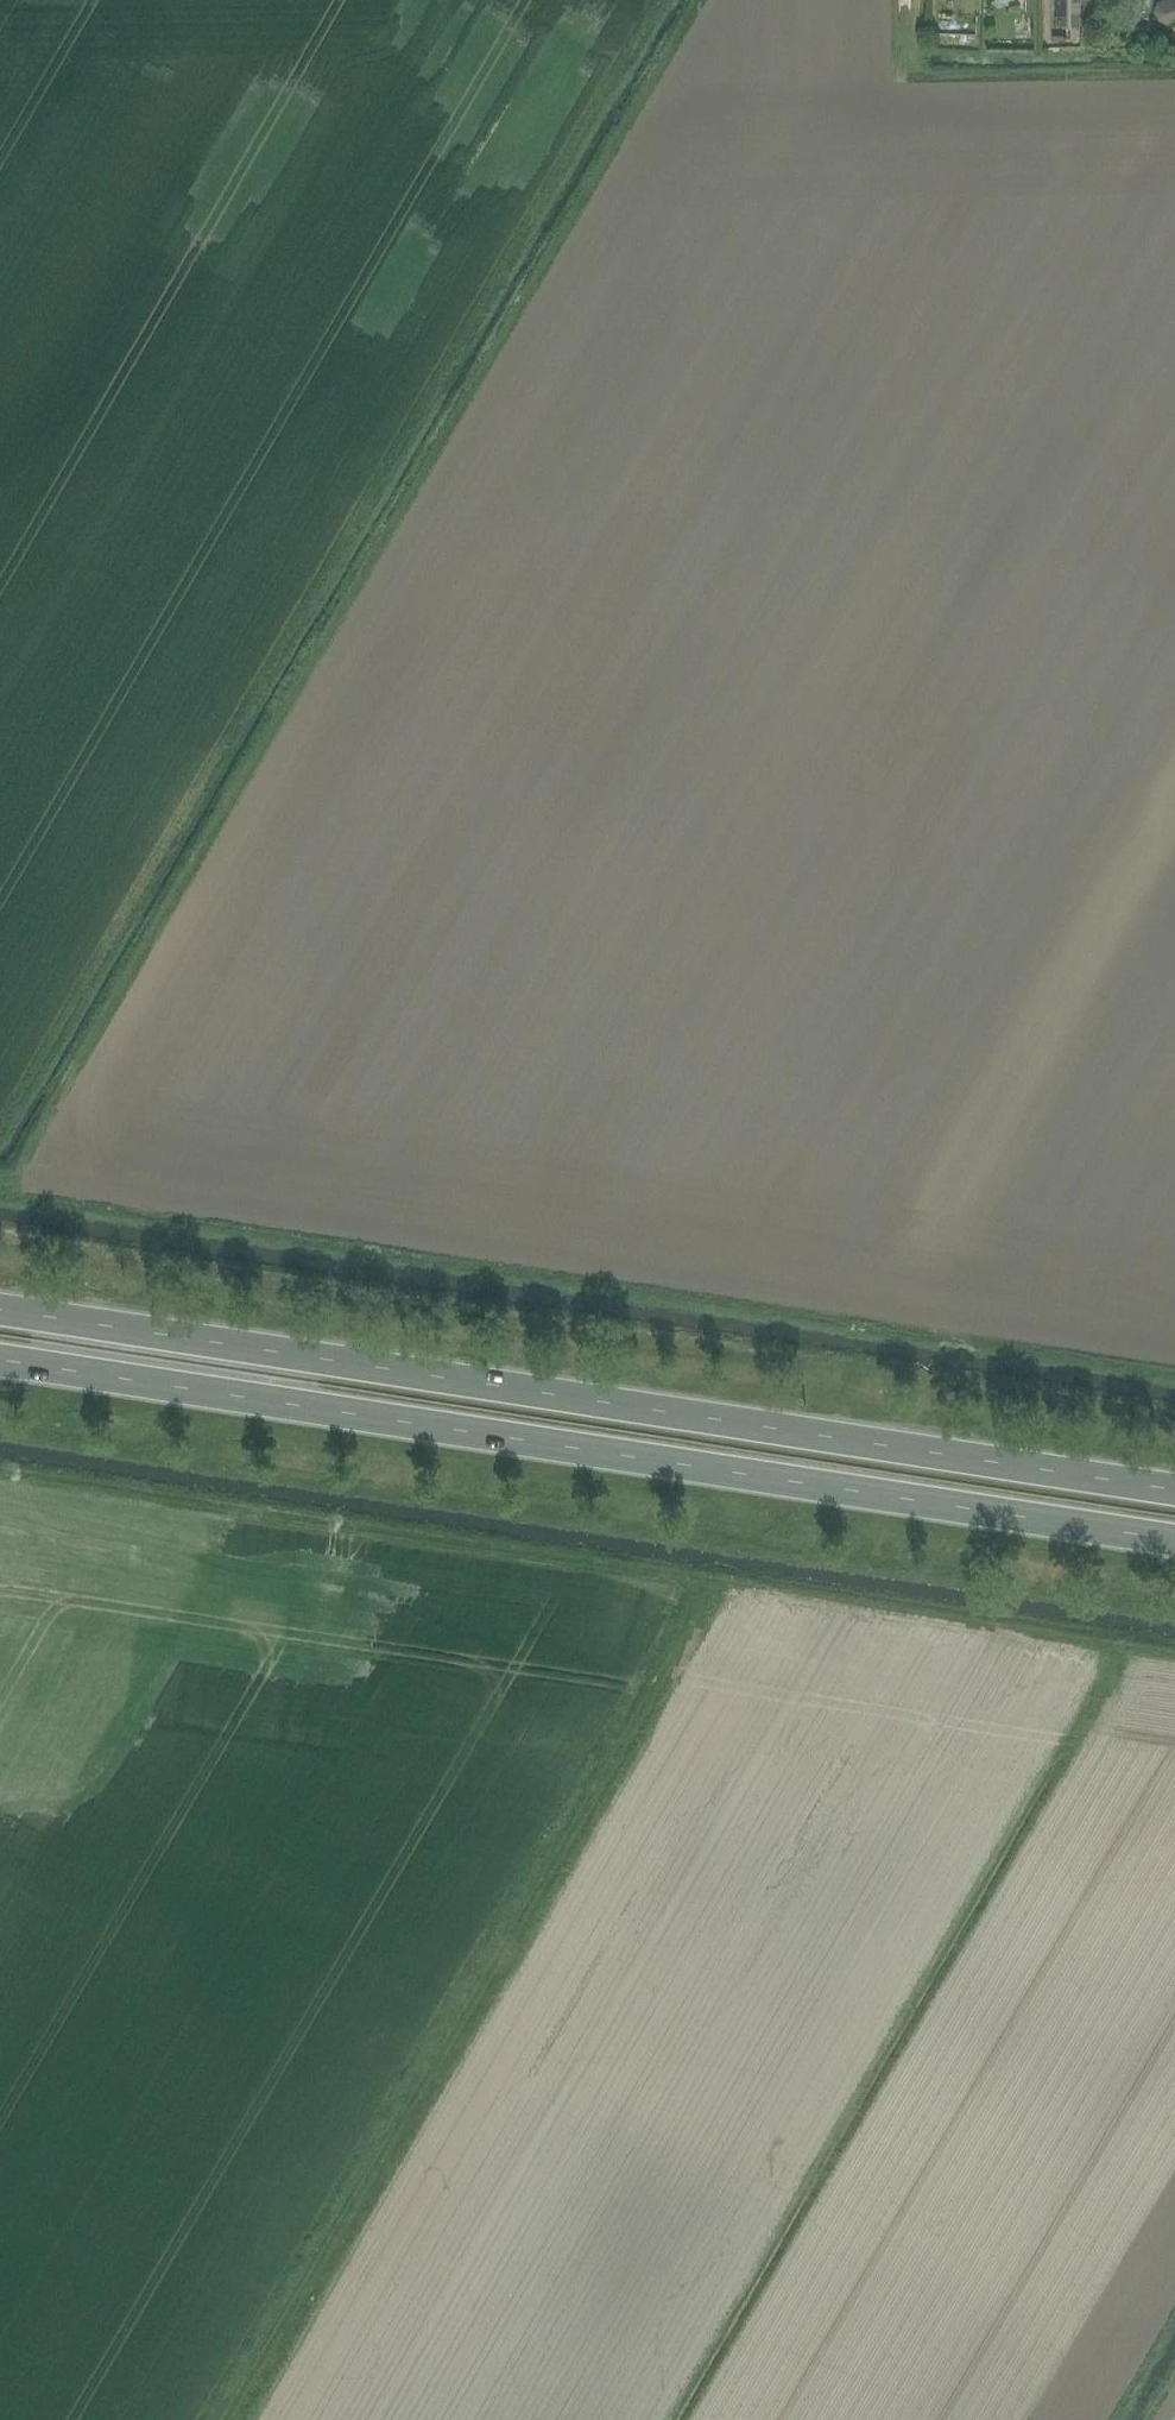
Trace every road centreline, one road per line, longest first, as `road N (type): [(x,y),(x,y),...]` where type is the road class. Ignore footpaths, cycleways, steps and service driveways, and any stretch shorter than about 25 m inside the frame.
road 1 (trunk): [(1174,1489),(0,1308)]
road 2 (trunk): [(0,1360),(1174,1540)]

